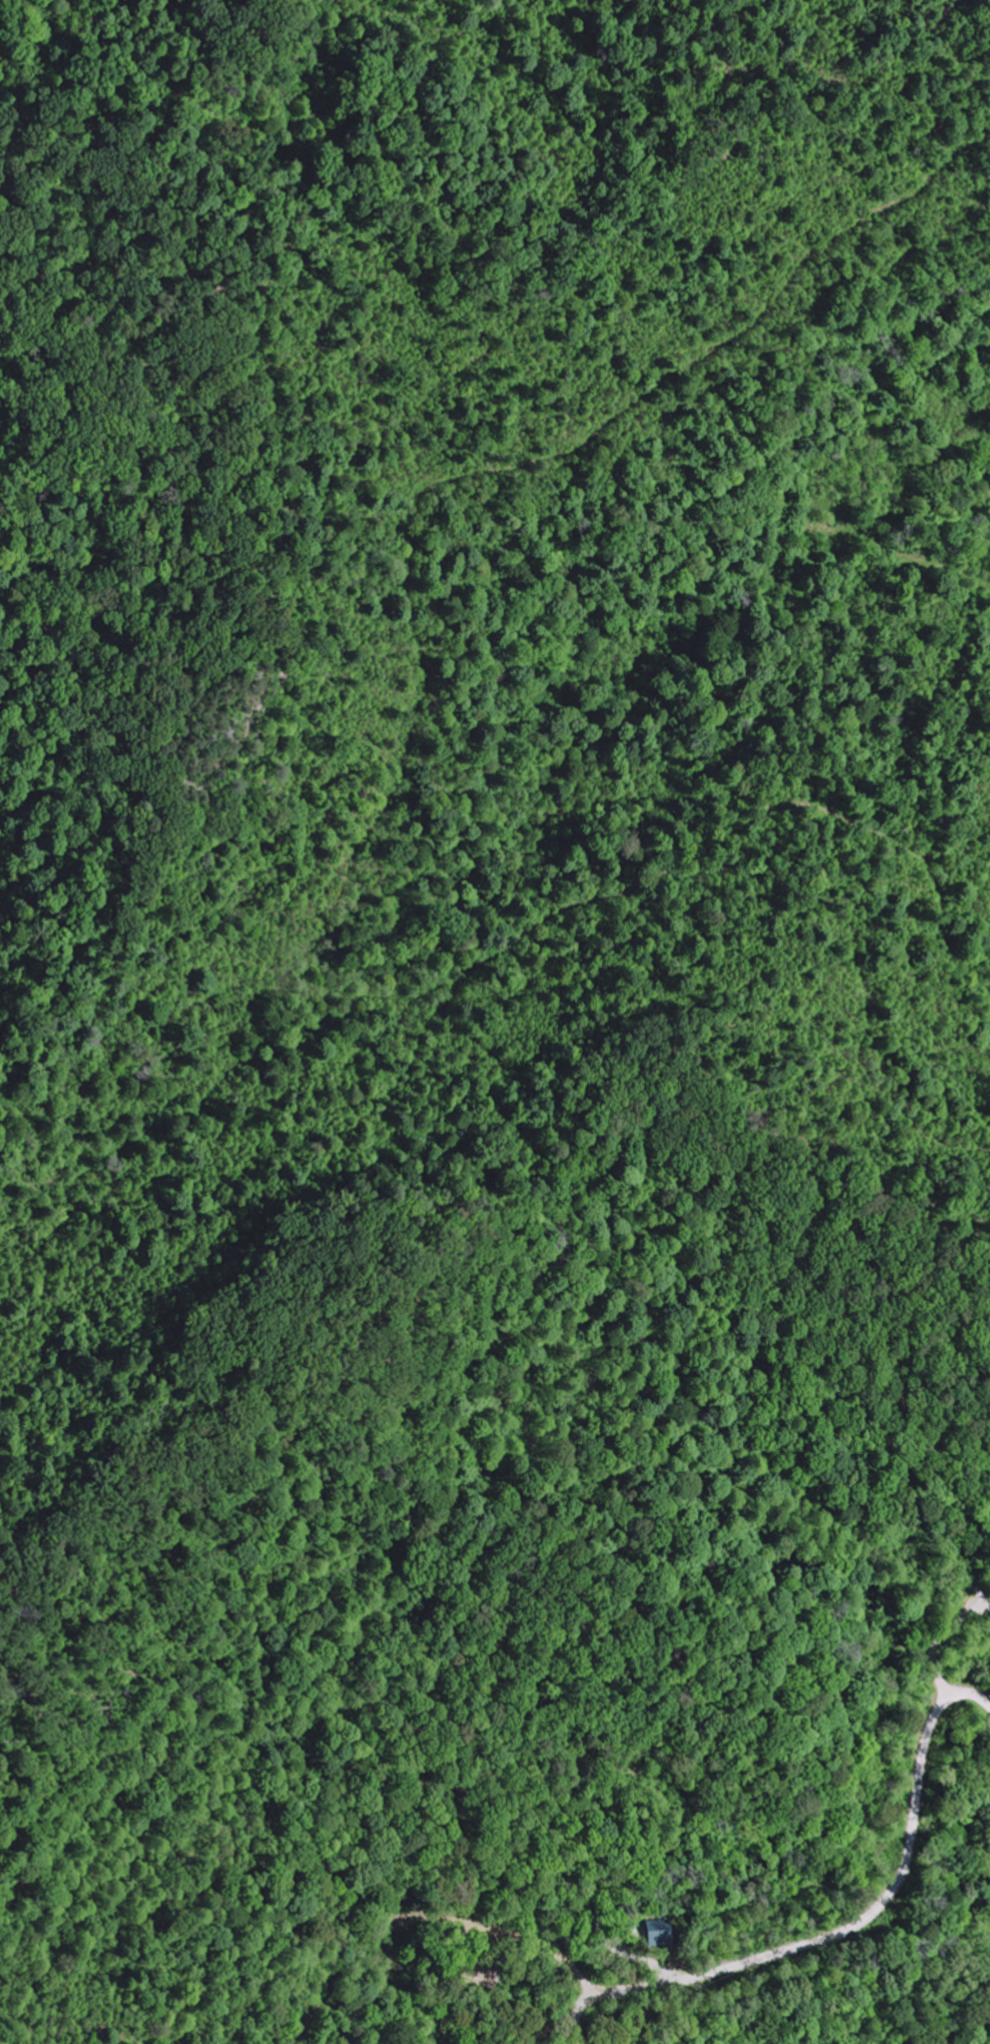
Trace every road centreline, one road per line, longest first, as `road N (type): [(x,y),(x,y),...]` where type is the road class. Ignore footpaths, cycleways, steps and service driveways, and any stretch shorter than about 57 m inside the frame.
road 1 (residential): [(989,1707),(961,1689),(943,1699),(927,1730),(904,1878),(859,1926),(683,1979),(599,1992),(573,2009),(574,2043)]

